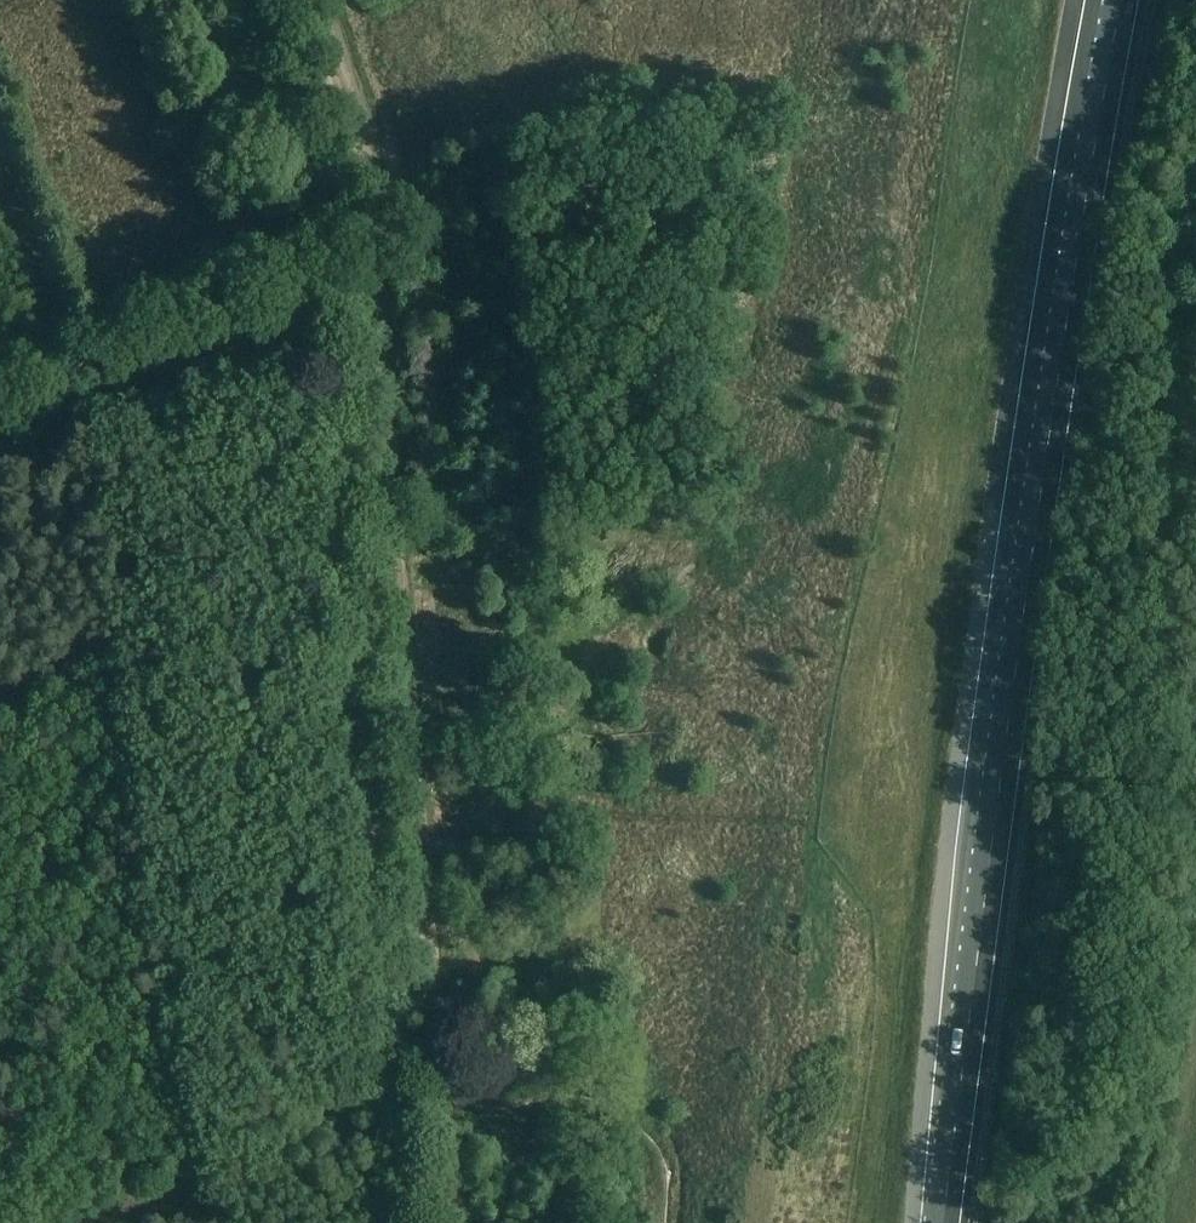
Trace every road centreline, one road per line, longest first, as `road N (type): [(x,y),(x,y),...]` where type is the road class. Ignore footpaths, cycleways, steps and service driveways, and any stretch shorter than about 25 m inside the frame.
road 1 (motorway): [(1121,0),(1058,380),(943,1222)]
road 2 (track): [(317,0),(371,167),(446,1108)]
road 3 (track): [(0,423),(375,250)]

